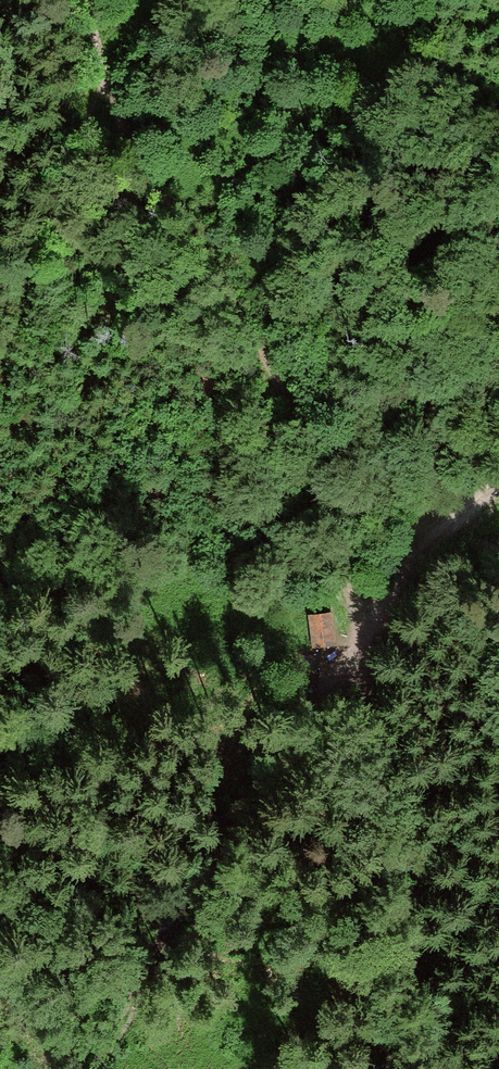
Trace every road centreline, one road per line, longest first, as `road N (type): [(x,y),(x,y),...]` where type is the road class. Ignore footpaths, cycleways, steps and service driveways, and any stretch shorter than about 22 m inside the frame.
road 1 (track): [(98,63),(129,144),(258,343),(311,446),(356,627)]
road 2 (track): [(453,1068),(392,848),(356,627)]
road 3 (track): [(0,343),(67,191),(98,63)]
road 4 (track): [(356,627),(415,560),(498,490)]

